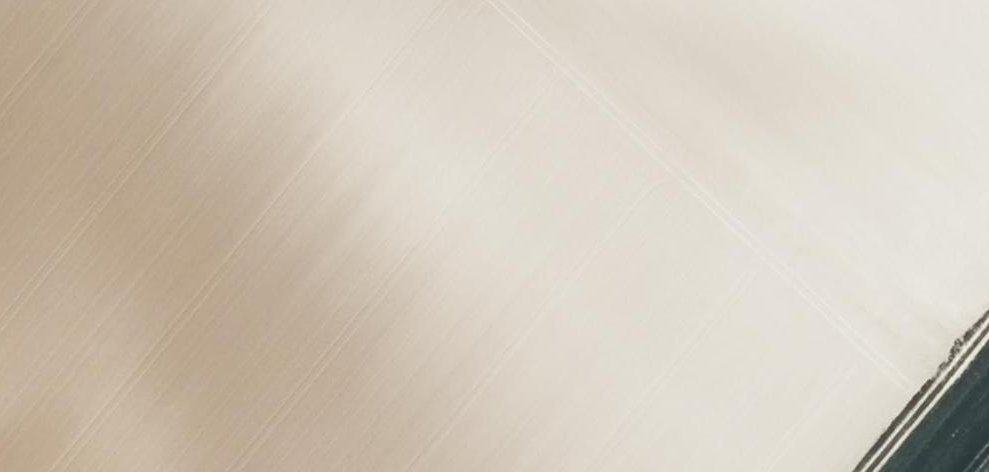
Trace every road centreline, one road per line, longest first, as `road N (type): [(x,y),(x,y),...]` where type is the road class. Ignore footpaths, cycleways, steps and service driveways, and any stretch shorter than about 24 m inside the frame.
road 1 (track): [(988,331),(872,471)]

